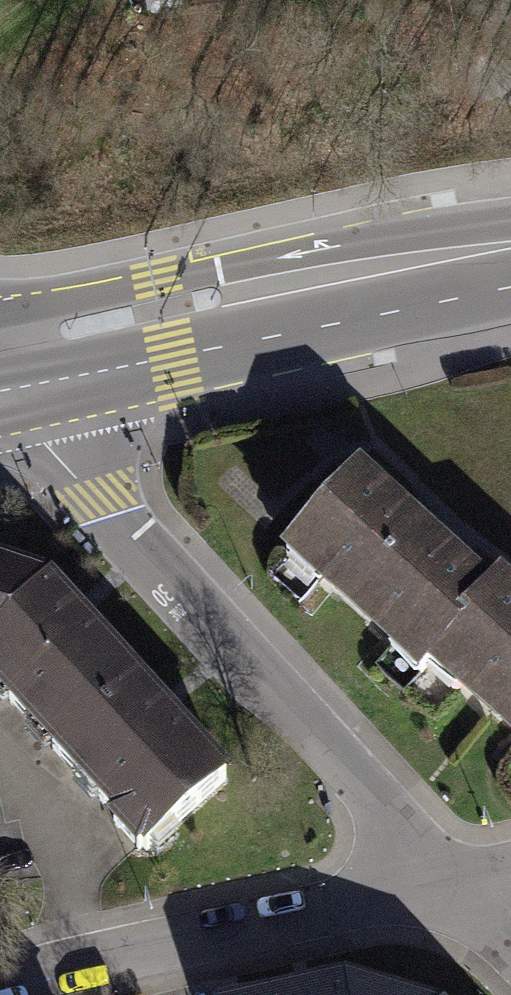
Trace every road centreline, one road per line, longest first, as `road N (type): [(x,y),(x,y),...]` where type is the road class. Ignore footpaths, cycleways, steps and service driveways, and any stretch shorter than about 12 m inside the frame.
road 1 (residential): [(442,887),(0,380)]
road 2 (primary): [(510,257),(0,349)]
road 3 (residential): [(0,986),(442,887)]

